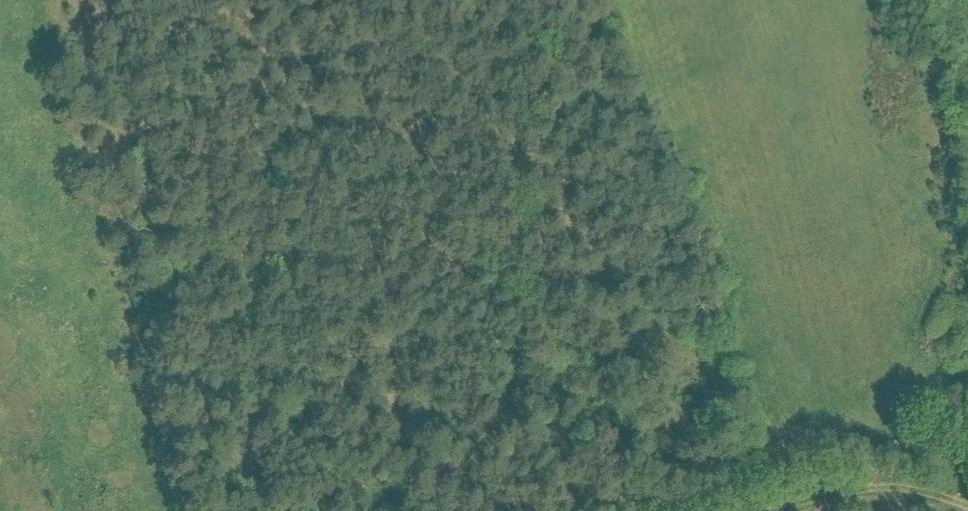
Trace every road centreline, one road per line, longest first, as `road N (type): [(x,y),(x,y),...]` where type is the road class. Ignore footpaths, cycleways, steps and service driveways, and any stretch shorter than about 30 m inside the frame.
road 1 (track): [(771,510),(849,491),(898,490),(967,506)]

